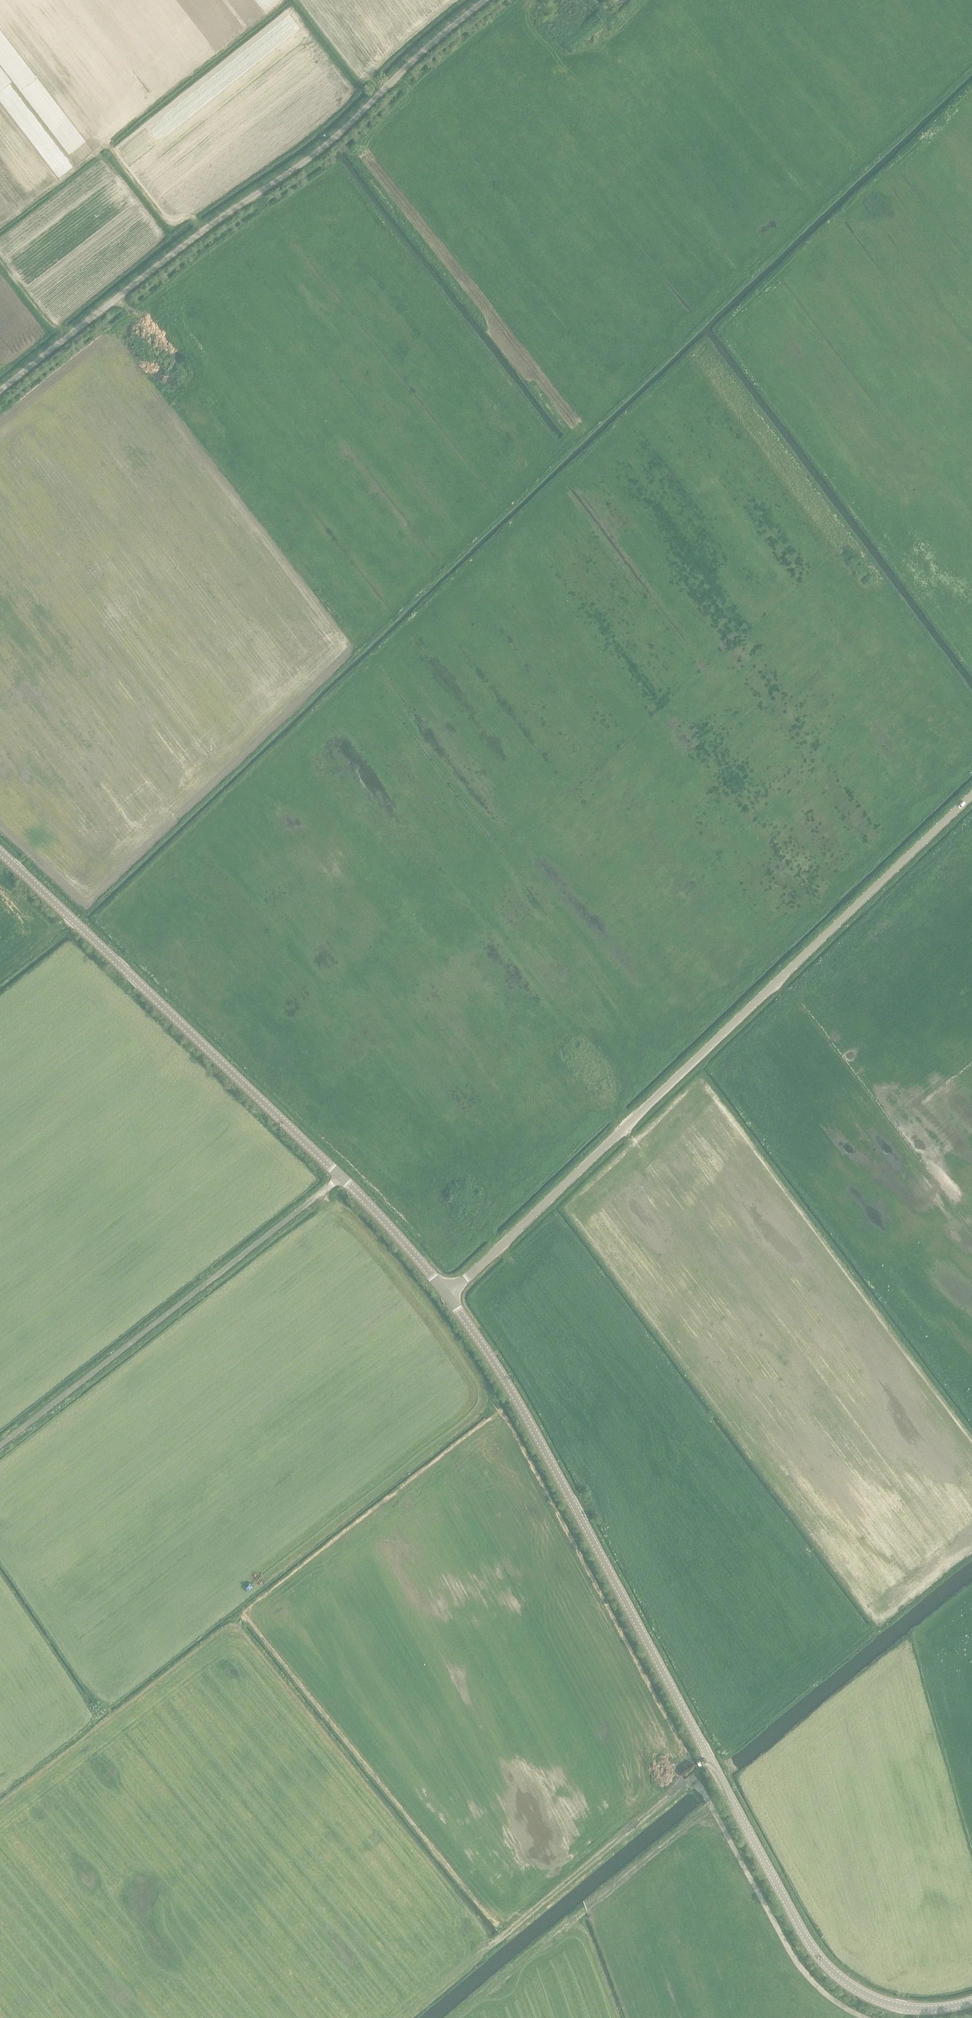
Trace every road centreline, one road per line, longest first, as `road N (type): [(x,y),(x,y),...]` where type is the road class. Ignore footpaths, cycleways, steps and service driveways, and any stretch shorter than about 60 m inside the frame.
road 1 (tertiary): [(971,2001),(926,2008),(884,2001),(817,1955),(533,1428),(447,1294)]
road 2 (unclassified): [(447,1294),(971,794)]
road 3 (tertiary): [(447,1294),(341,1176),(0,851)]
road 4 (unclassified): [(0,390),(307,160),(484,0)]
road 5 (track): [(341,1176),(0,1444)]
road 6 (track): [(708,1756),(498,1939)]
road 7 (track): [(714,1810),(581,1913)]

